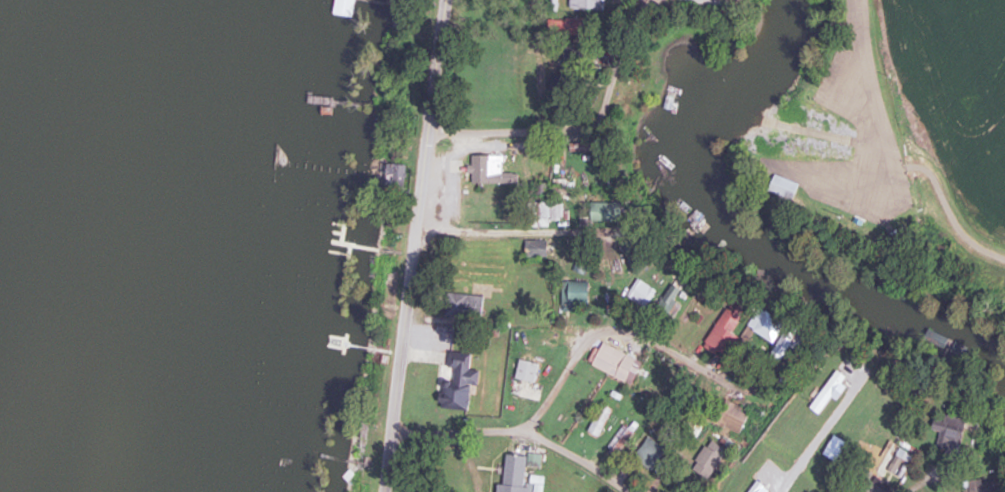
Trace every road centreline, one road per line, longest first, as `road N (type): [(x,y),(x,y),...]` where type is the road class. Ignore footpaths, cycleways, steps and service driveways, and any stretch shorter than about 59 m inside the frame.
road 1 (tertiary): [(446,0),(386,491)]
road 2 (residential): [(524,431),(580,348),(603,332),(632,333),(745,392)]
road 3 (residential): [(629,491),(524,431),(392,433)]
road 4 (track): [(417,228),(602,229)]
road 5 (track): [(902,153),(862,0)]

